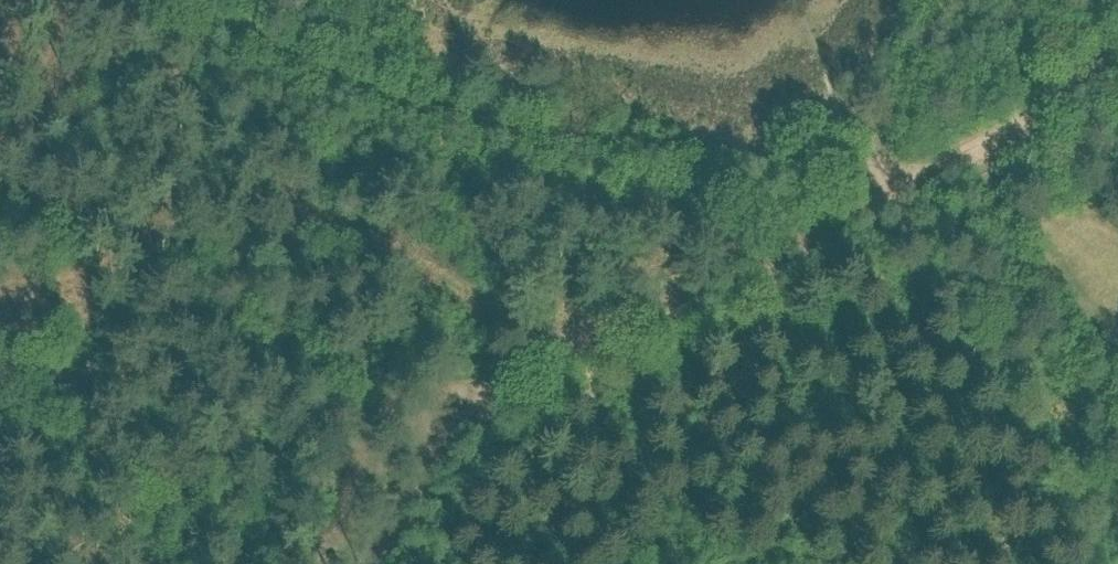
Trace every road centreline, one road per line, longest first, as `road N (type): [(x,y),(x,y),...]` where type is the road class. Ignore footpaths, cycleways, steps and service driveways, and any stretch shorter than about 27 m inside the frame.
road 1 (track): [(879,171),(719,160),(471,123),(384,101),(234,24)]
road 2 (track): [(451,454),(516,384),(559,358),(786,254),(895,193)]
road 3 (track): [(895,193),(1089,563)]
road 4 (track): [(350,563),(357,468),(392,393),(475,380),(510,390)]
road 5 (track): [(1117,60),(969,154)]
road 6 (track): [(387,563),(451,454)]

